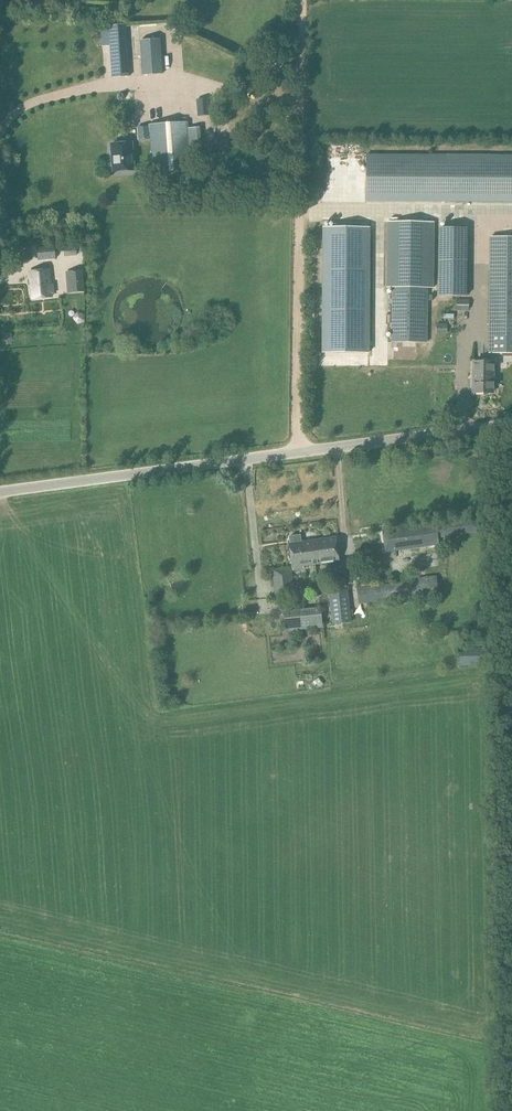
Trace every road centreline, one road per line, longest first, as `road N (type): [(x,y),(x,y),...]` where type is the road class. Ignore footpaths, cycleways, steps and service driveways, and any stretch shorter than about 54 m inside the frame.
road 1 (unclassified): [(0,489),(511,421)]
road 2 (track): [(302,0),(300,449)]
road 3 (track): [(511,681),(511,523)]

